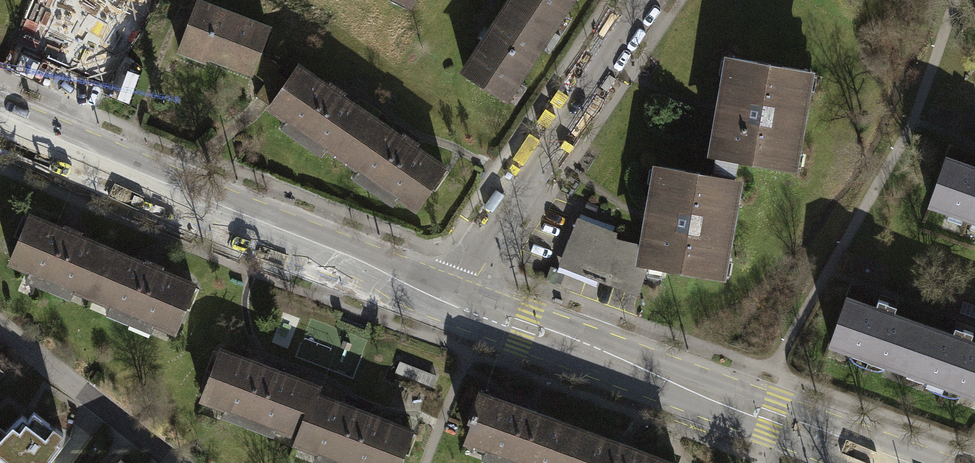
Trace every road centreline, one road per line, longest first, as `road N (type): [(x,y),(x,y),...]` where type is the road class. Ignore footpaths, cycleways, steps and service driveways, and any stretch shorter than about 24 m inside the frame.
road 1 (tertiary): [(0,115),(458,305)]
road 2 (tertiary): [(458,305),(891,462)]
road 3 (residential): [(641,0),(486,245),(458,305)]
road 4 (residential): [(0,327),(177,462)]

